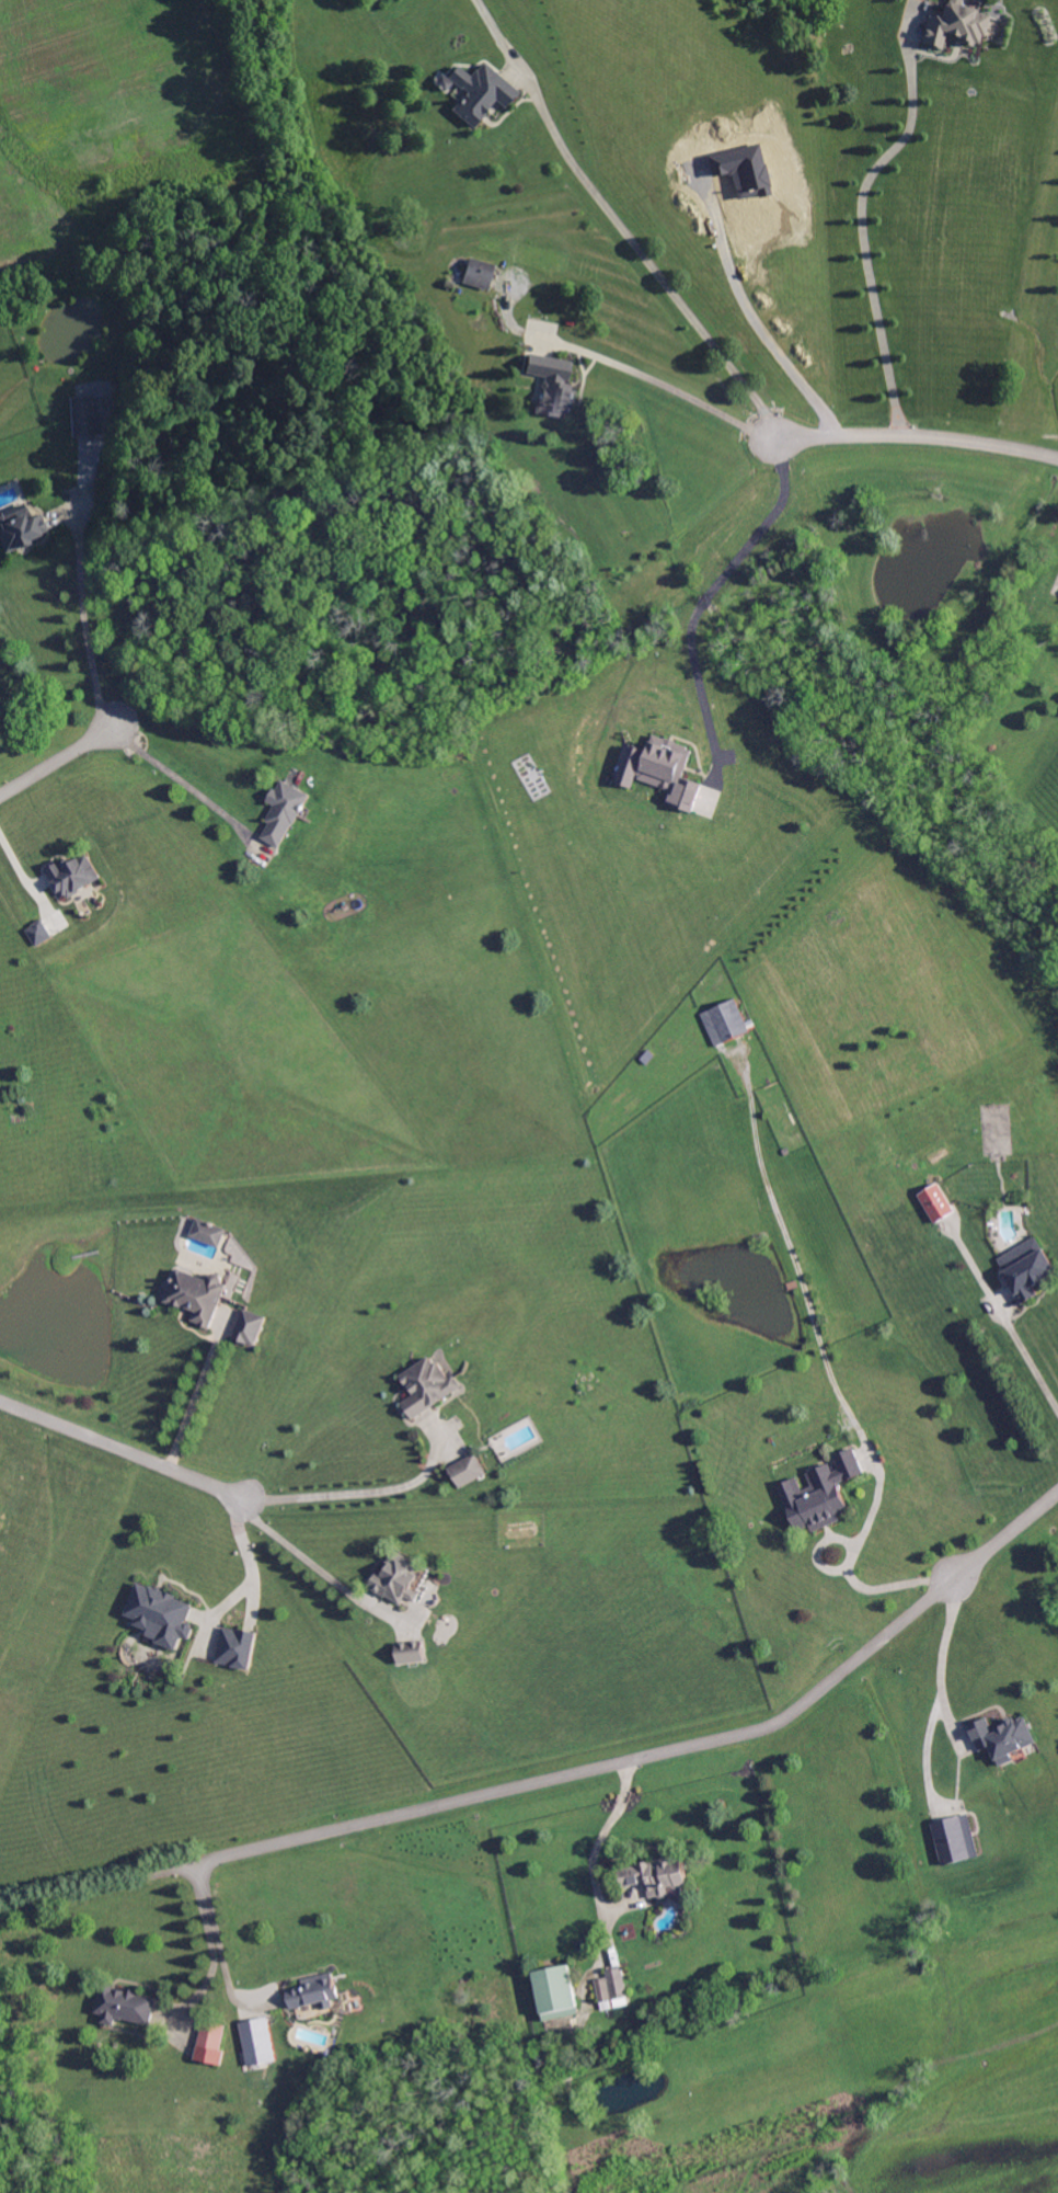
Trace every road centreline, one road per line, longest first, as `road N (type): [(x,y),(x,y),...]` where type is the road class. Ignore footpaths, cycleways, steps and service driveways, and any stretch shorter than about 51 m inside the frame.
road 1 (residential): [(159,1869),(785,1720),(1057,1496)]
road 2 (residential): [(774,439),(965,441),(1057,459)]
road 3 (residential): [(0,1398),(251,1498)]
road 4 (residential): [(0,786),(104,723)]

